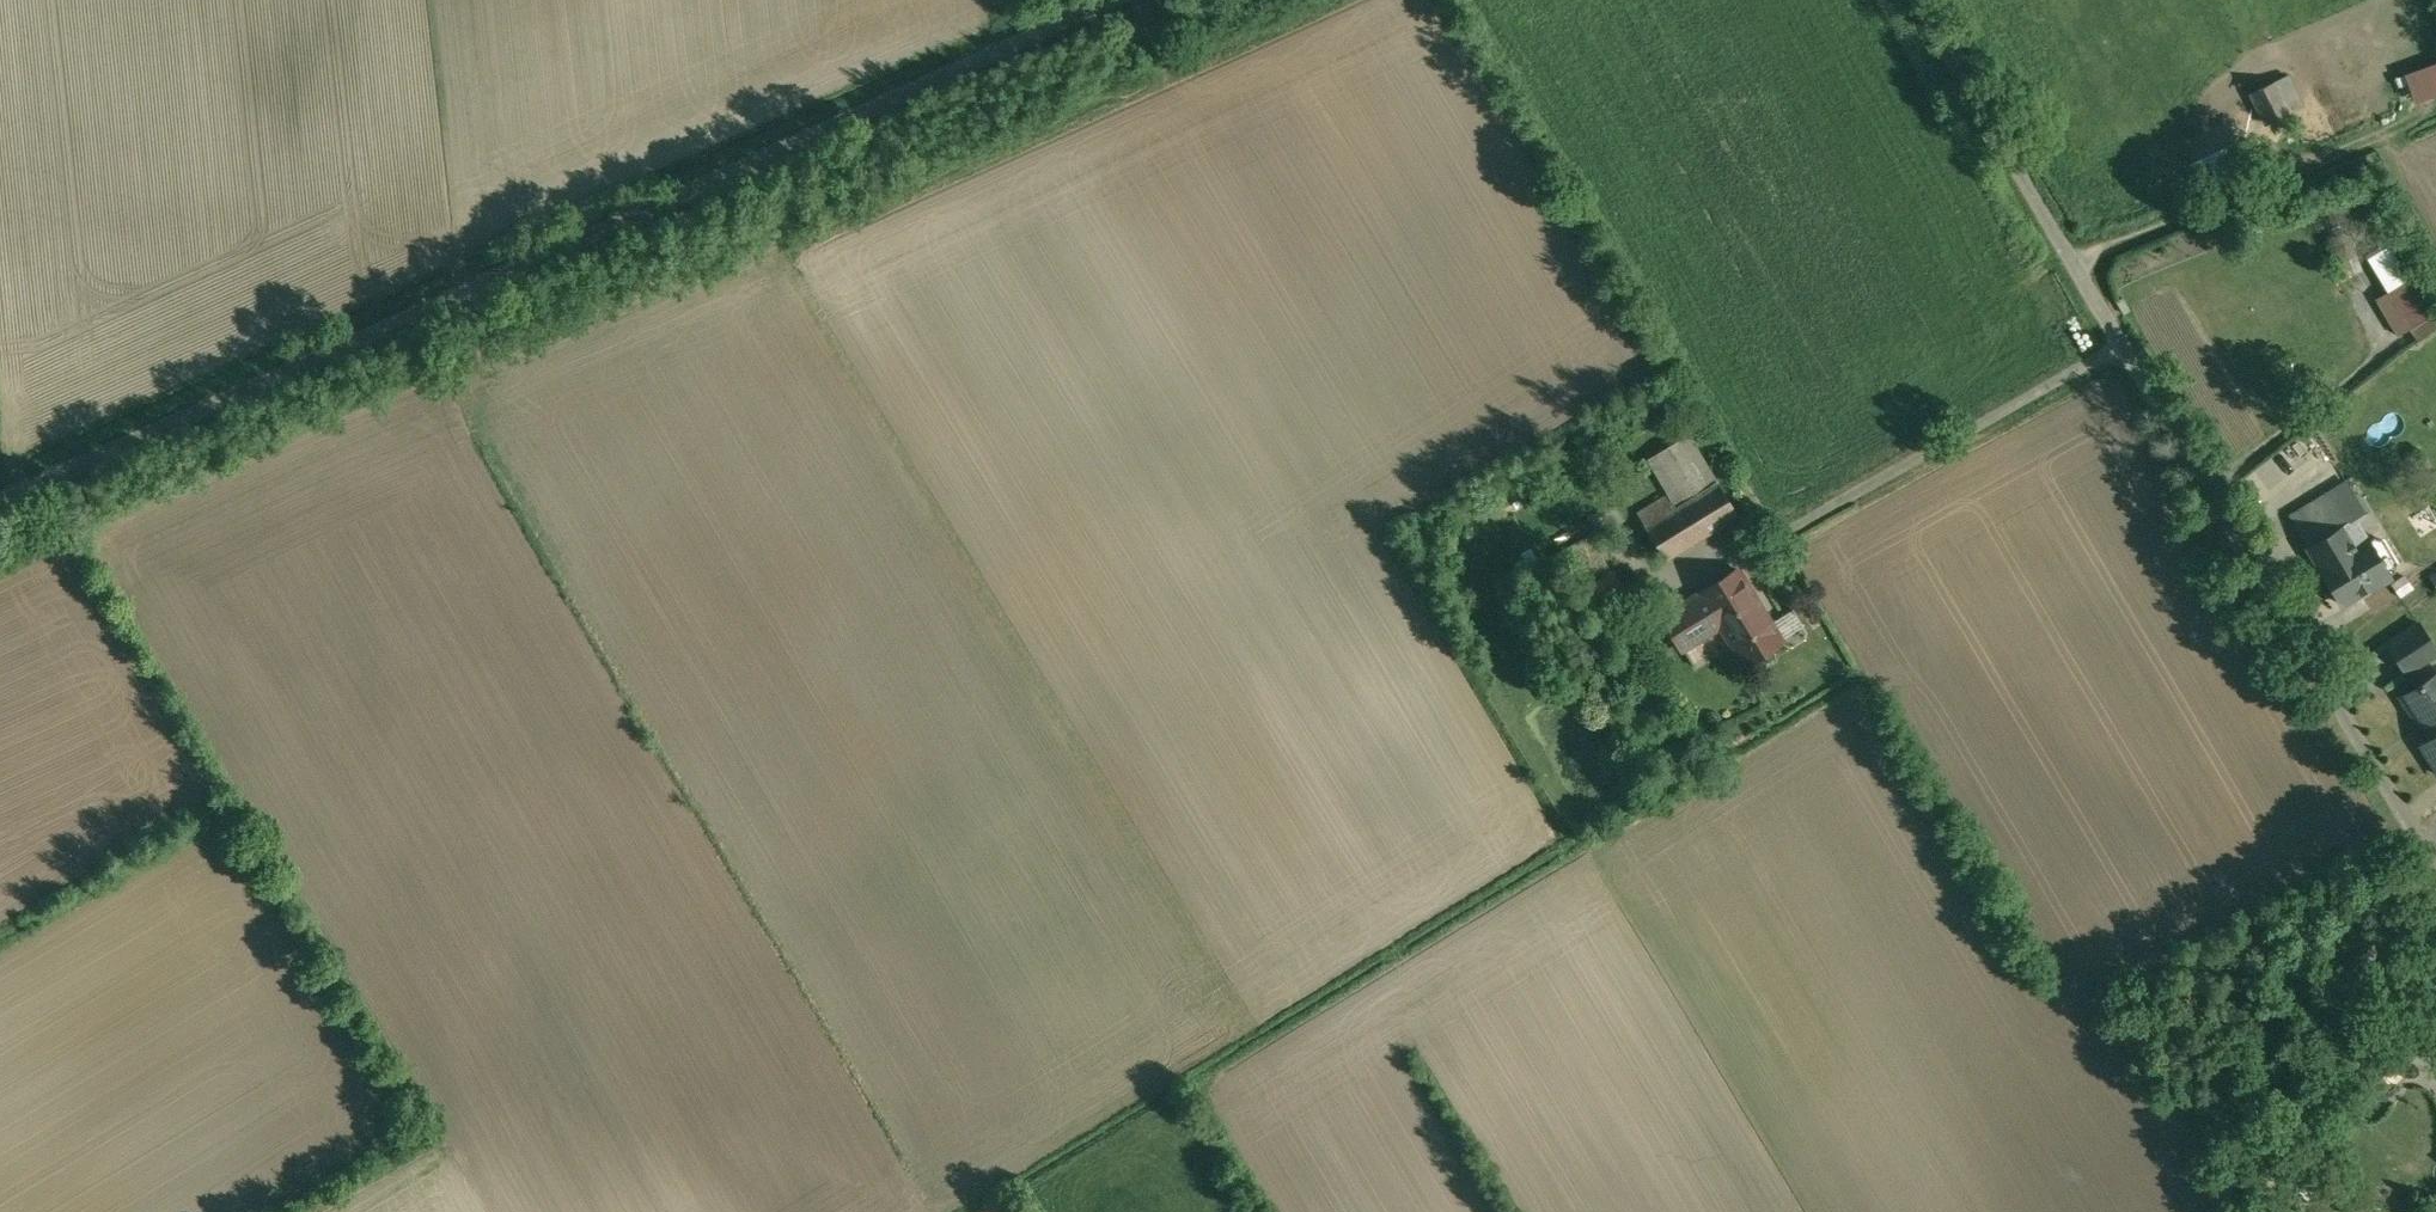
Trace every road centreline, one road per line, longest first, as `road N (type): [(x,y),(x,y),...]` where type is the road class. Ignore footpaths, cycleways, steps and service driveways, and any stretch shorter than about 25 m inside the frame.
road 1 (unclassified): [(0,502),(1105,0)]
road 2 (unclassified): [(1916,0),(2435,865)]

